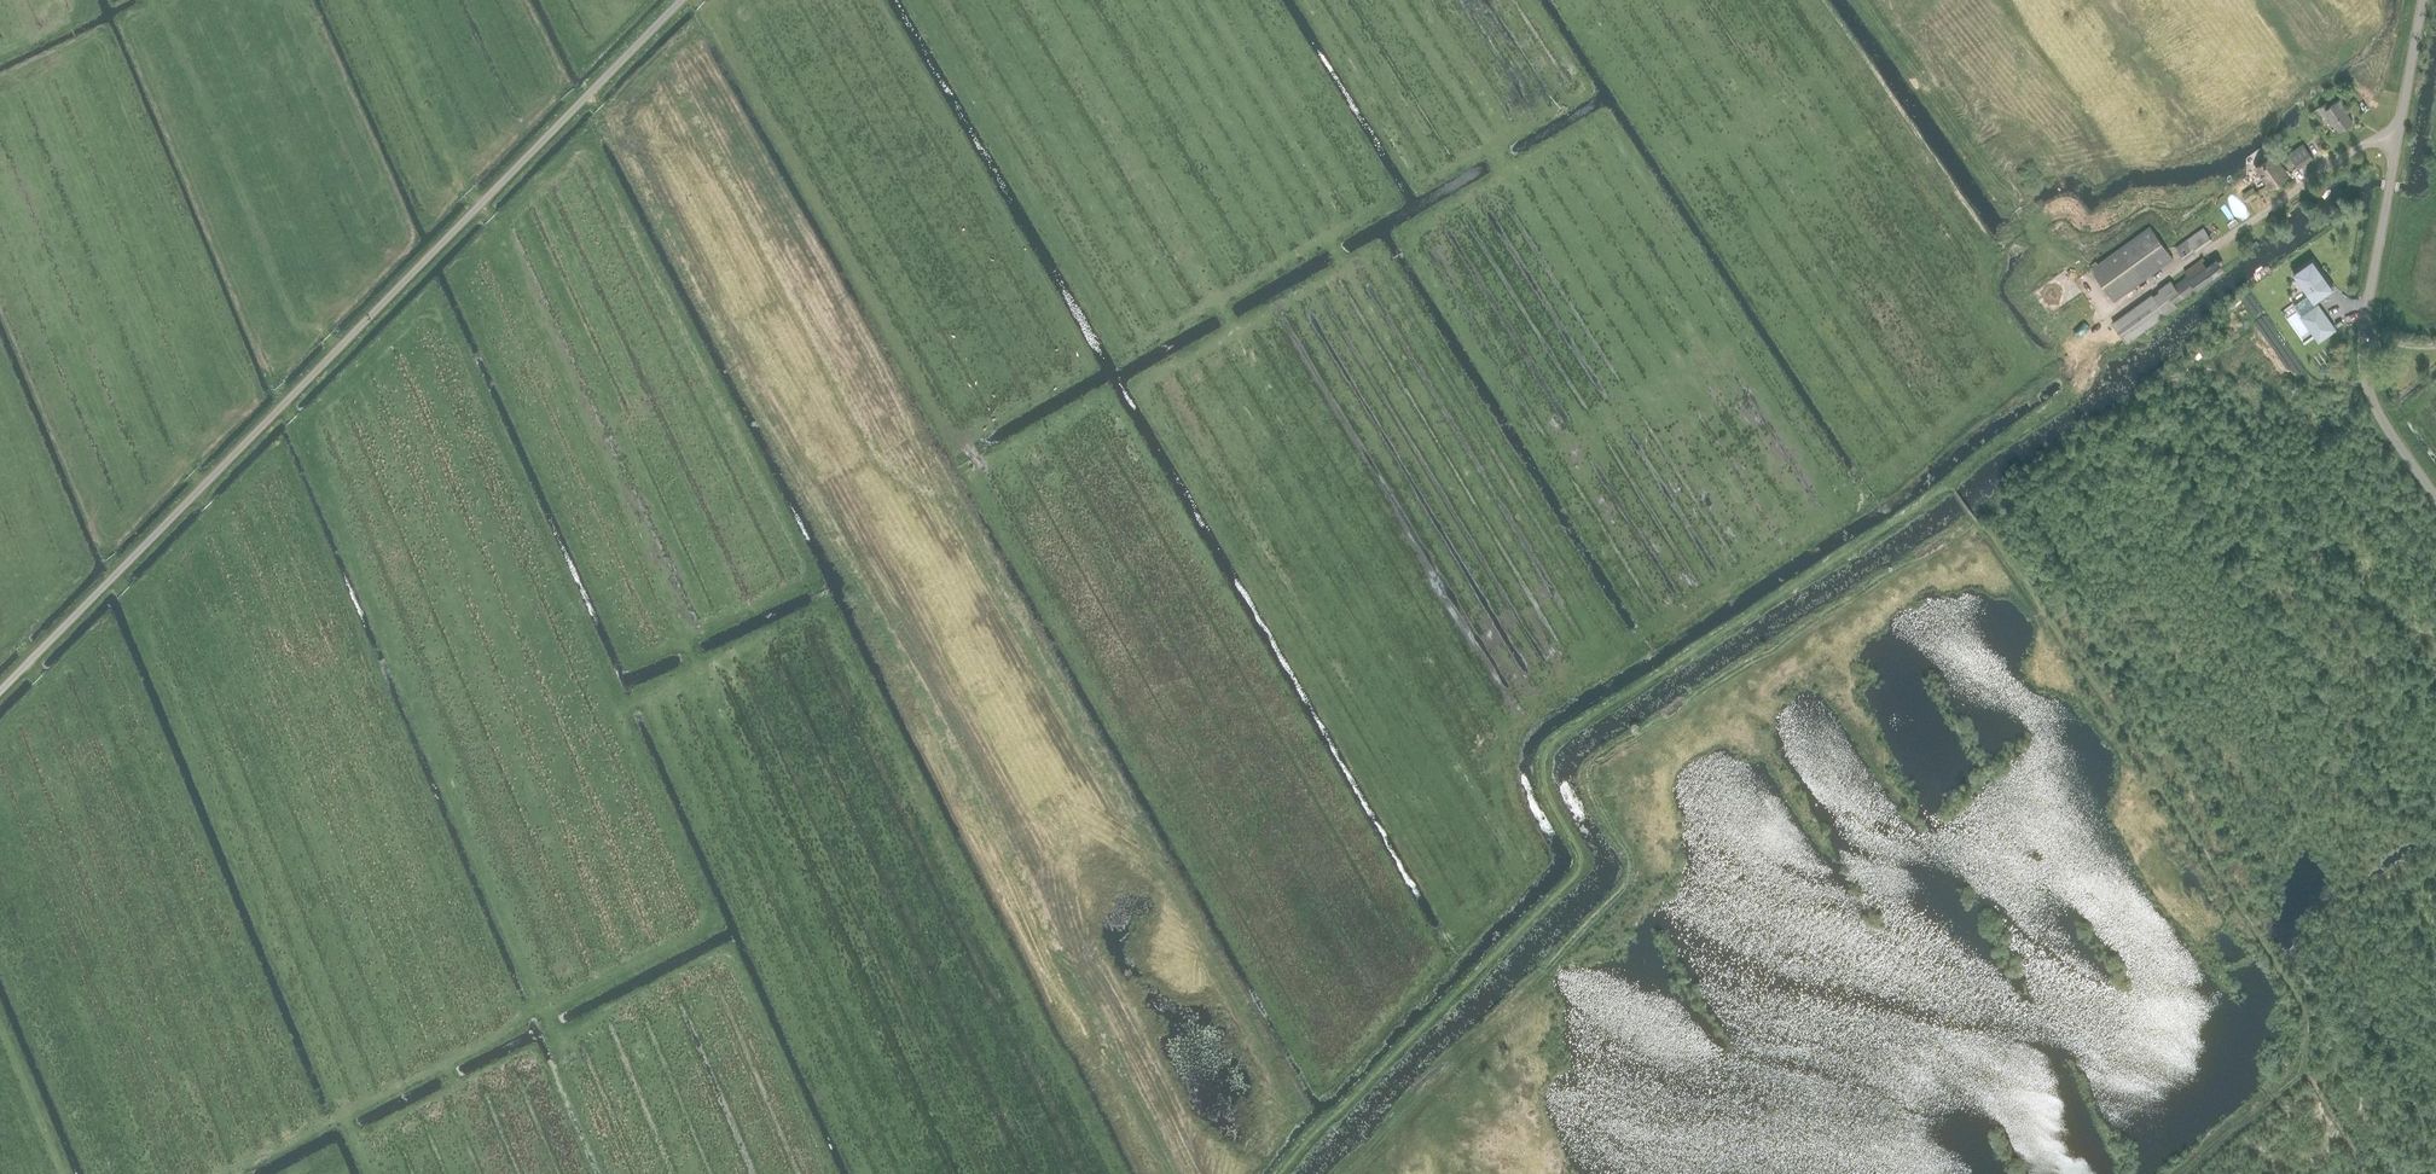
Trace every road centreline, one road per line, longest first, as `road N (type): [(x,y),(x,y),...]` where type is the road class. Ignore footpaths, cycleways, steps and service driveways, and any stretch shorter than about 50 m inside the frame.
road 1 (unclassified): [(0,692),(682,0)]
road 2 (unclassified): [(2435,495),(2380,417),(2366,364),(2399,127)]
road 3 (track): [(2305,1075),(2181,1173)]
road 4 (unclassified): [(2399,127),(2423,0)]

